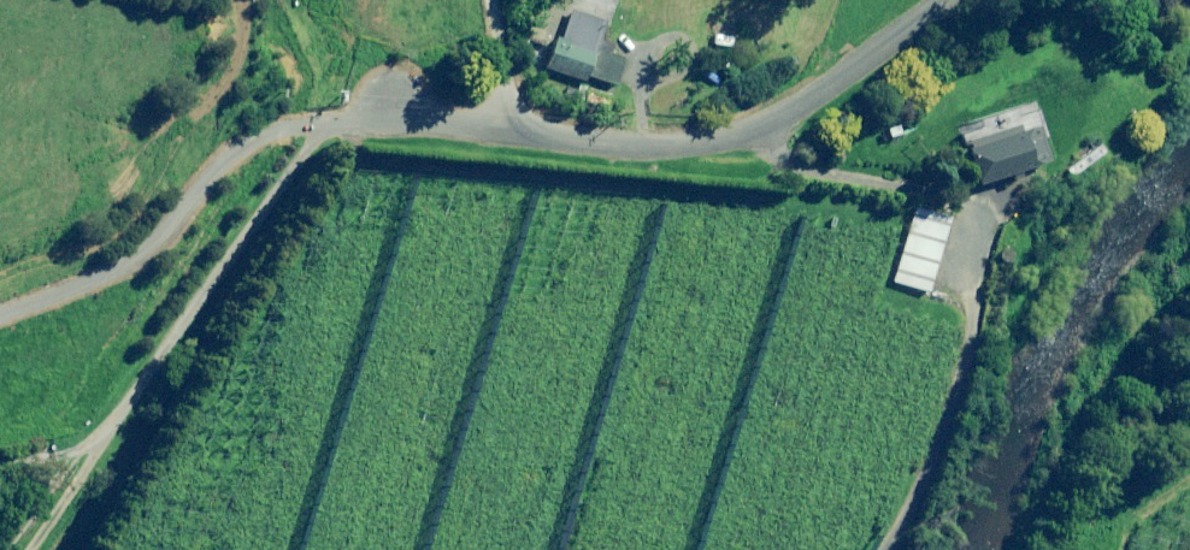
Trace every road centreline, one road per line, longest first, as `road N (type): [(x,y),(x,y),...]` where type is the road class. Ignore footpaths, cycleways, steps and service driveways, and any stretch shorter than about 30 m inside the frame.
road 1 (unclassified): [(938,0),(750,132),(666,146),(603,142),(391,107),(324,126)]
road 2 (track): [(750,132),(817,162),(900,174),(953,203),(964,274),(928,432),(857,549)]
road 3 (unclassified): [(324,126),(12,549)]
road 4 (unclassified): [(324,126),(243,149),(134,260),(0,315)]
road 5 (track): [(499,0),(507,125)]

